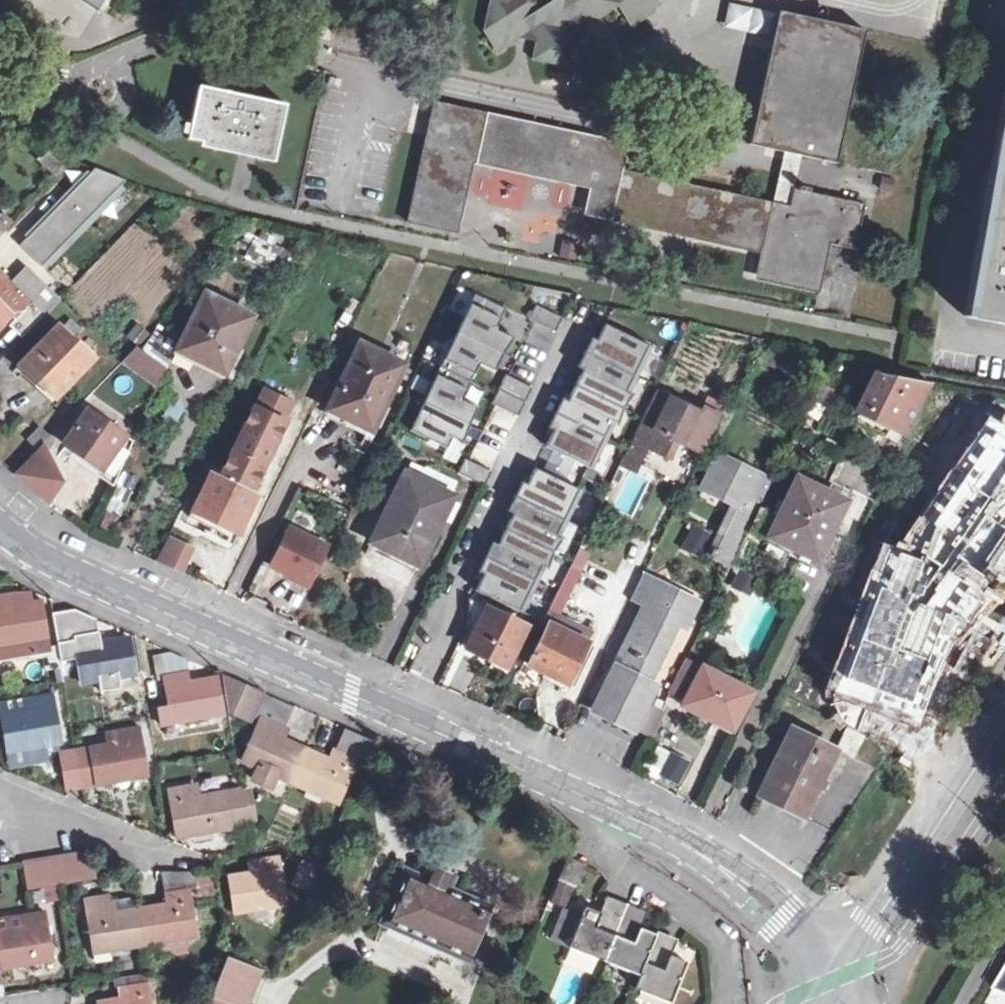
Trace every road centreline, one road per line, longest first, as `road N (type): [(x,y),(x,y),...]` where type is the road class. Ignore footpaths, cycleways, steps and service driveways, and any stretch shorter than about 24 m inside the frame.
road 1 (tertiary): [(615,814),(33,555),(0,529)]
road 2 (secondary): [(839,978),(1004,728)]
road 3 (tertiary): [(839,978),(784,917),(698,855),(615,814)]
road 4 (residential): [(615,814),(606,860),(717,935),(725,1003)]
road 5 (residential): [(0,820),(79,825),(158,862)]
road 6 (residential): [(72,94),(93,119),(107,119),(124,102),(125,88),(111,69),(96,67),(77,78)]

